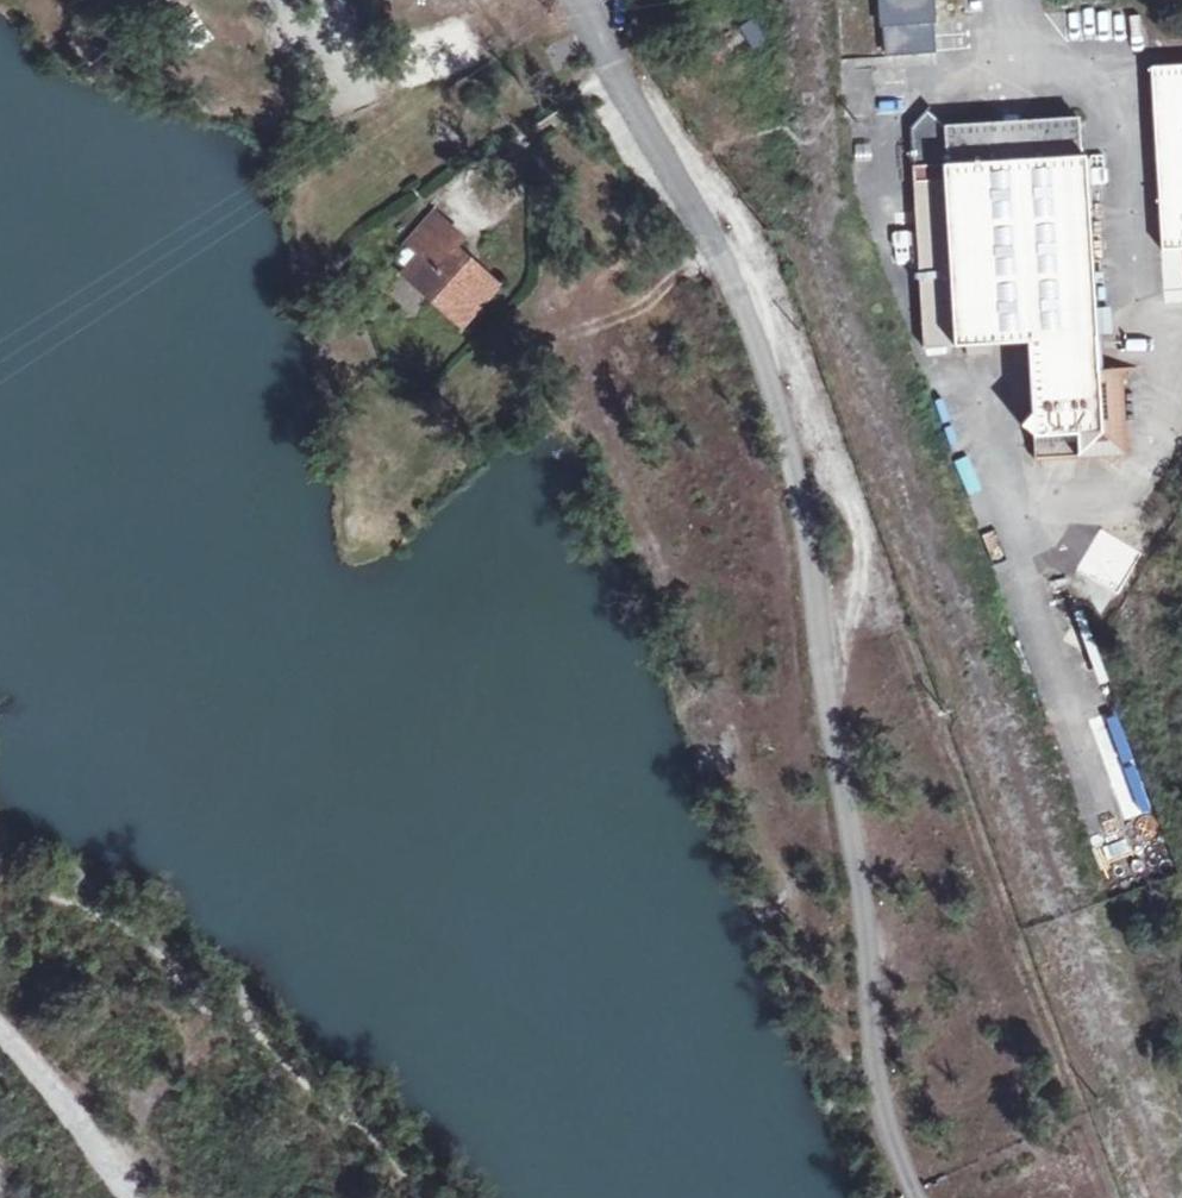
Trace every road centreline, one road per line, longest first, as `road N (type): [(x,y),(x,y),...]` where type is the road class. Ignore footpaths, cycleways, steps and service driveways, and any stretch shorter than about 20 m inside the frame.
road 1 (track): [(935,1197),(888,1079),(871,867),(814,508),(721,236),(573,0)]
road 2 (track): [(0,1022),(145,1197)]

